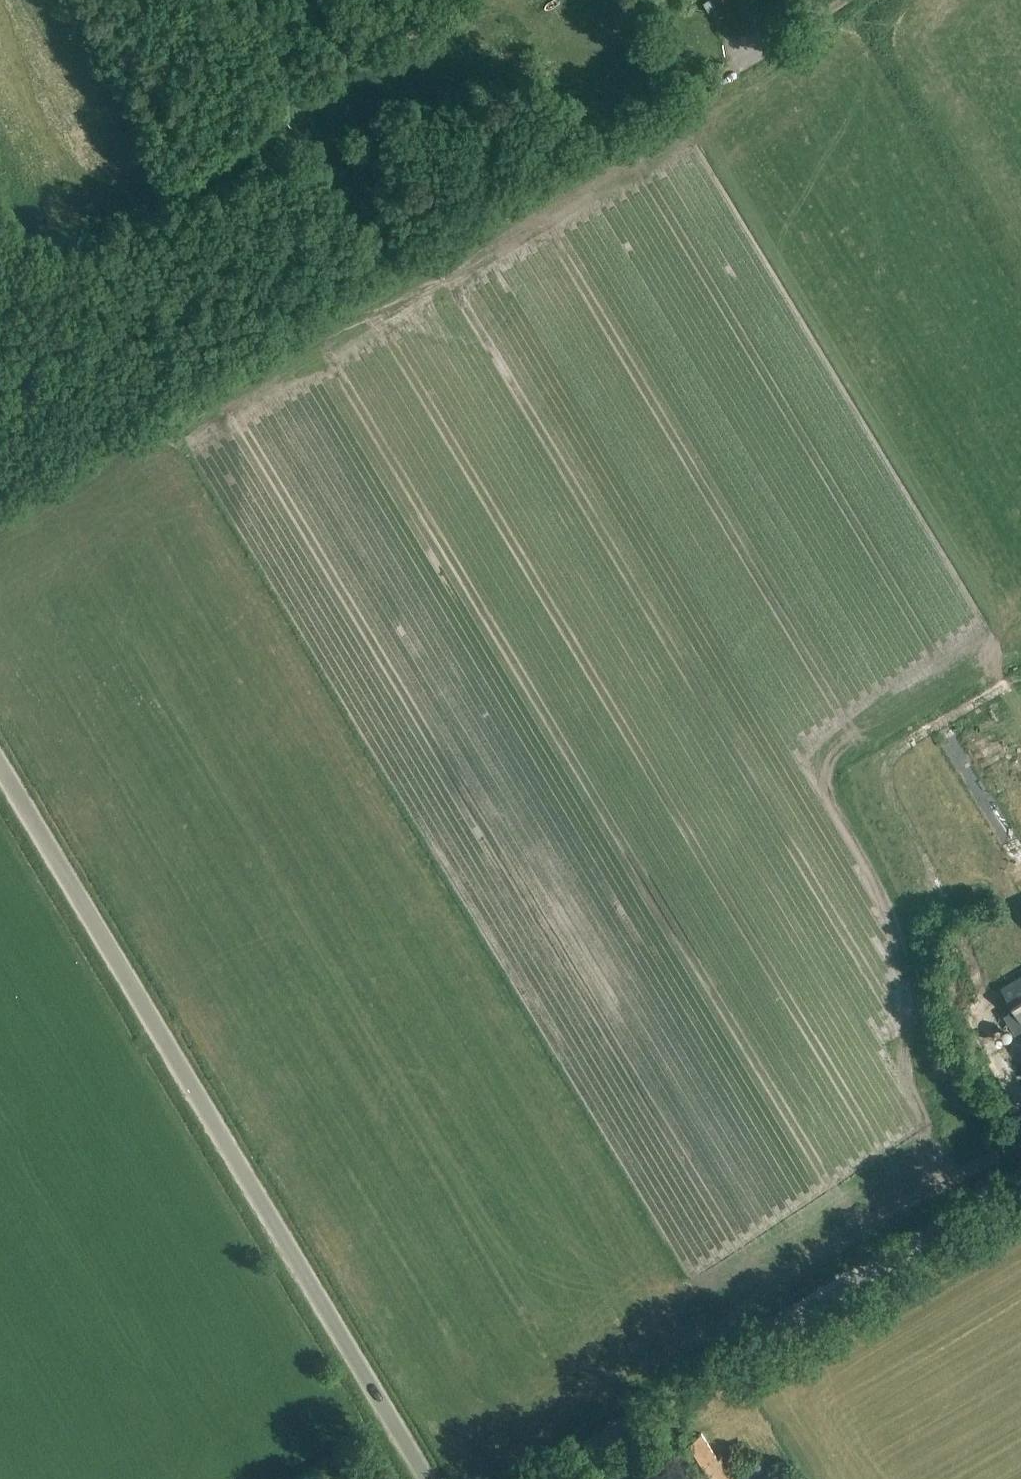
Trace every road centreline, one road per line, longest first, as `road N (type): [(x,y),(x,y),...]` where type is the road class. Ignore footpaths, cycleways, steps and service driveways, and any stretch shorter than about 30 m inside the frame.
road 1 (unclassified): [(426,1478),(0,766)]
road 2 (tertiary): [(539,1478),(1020,1181)]
road 3 (track): [(707,85),(842,0)]

